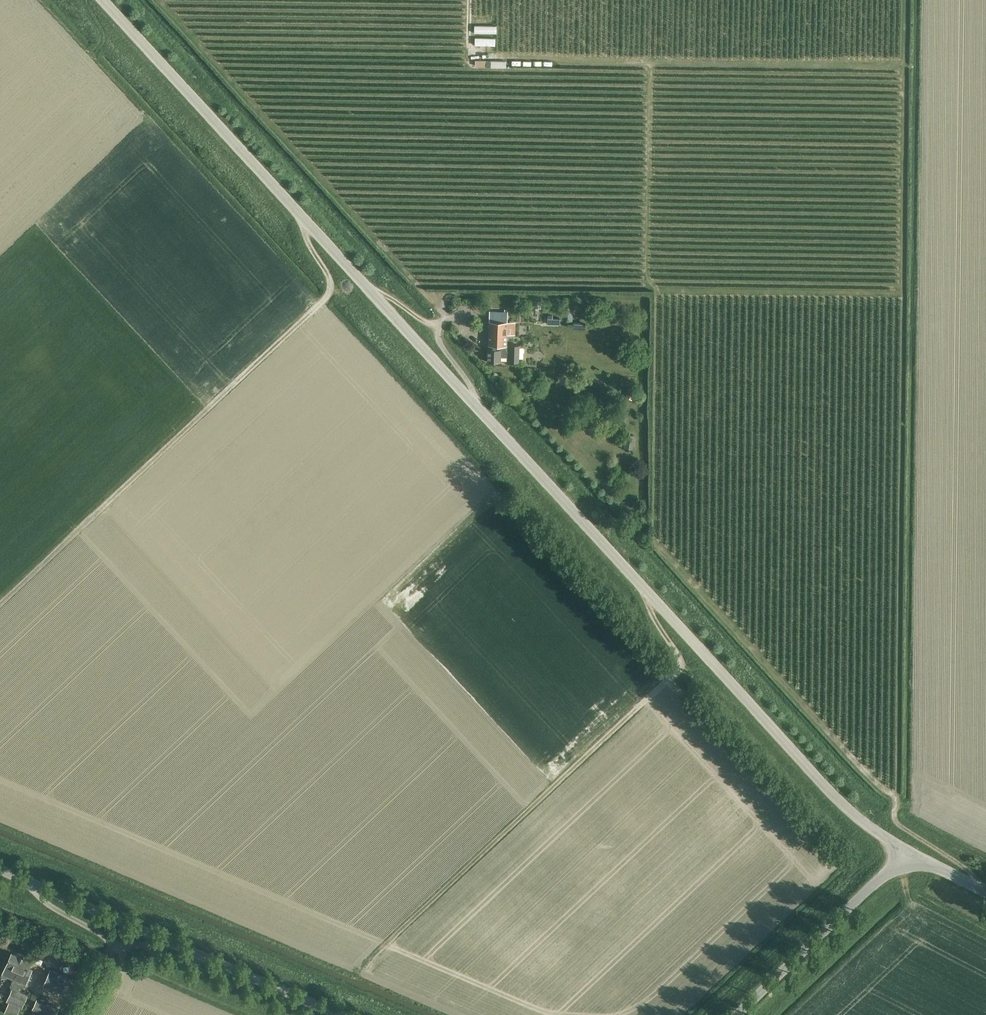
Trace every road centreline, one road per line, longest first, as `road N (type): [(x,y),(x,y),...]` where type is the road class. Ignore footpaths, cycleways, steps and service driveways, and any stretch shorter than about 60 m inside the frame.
road 1 (unclassified): [(907,861),(745,699),(100,0)]
road 2 (track): [(306,225),(325,287),(317,306),(0,603)]
road 3 (track): [(657,601),(669,669),(663,681),(378,953)]
road 4 (unclassified): [(344,1014),(0,874)]
road 5 (unclassified): [(907,861),(736,1014)]

